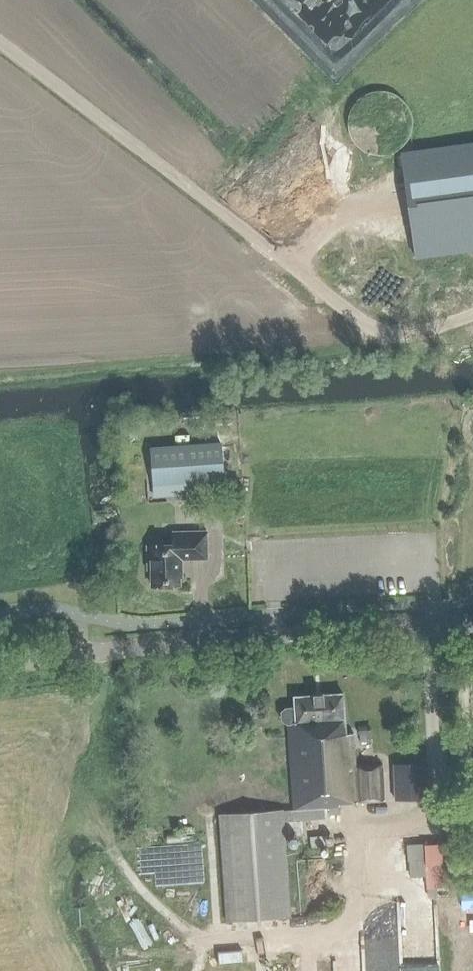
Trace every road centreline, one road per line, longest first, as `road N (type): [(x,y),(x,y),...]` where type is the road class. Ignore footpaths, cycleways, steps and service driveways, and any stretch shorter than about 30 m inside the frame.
road 1 (unclassified): [(472,315),(398,336),(373,327),(0,44)]
road 2 (secondary): [(0,664),(472,626)]

